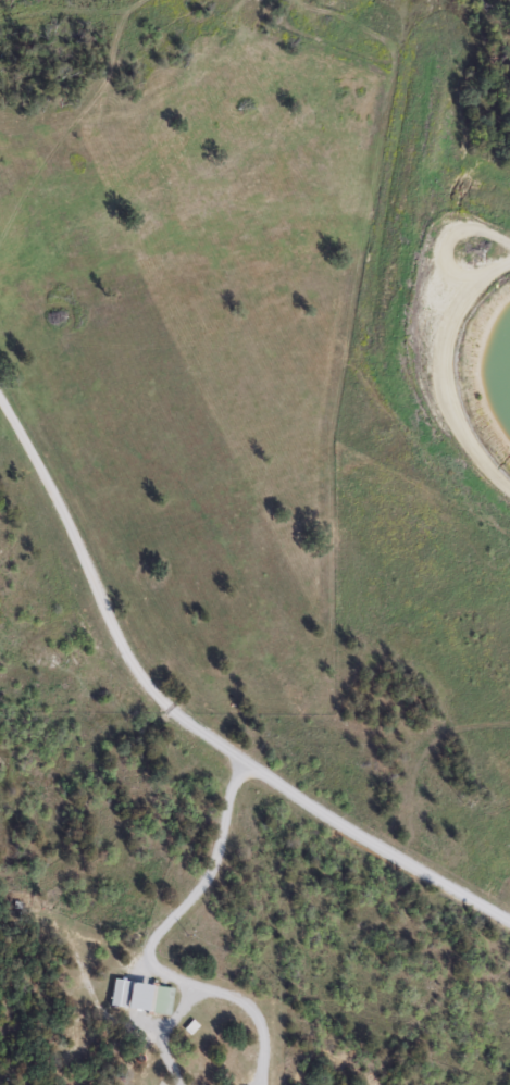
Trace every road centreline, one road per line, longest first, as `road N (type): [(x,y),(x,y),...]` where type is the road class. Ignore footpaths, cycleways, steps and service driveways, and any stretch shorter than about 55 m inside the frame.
road 1 (residential): [(509,921),(170,709),(129,657),(43,473),(0,400)]
road 2 (track): [(149,0),(0,24)]

